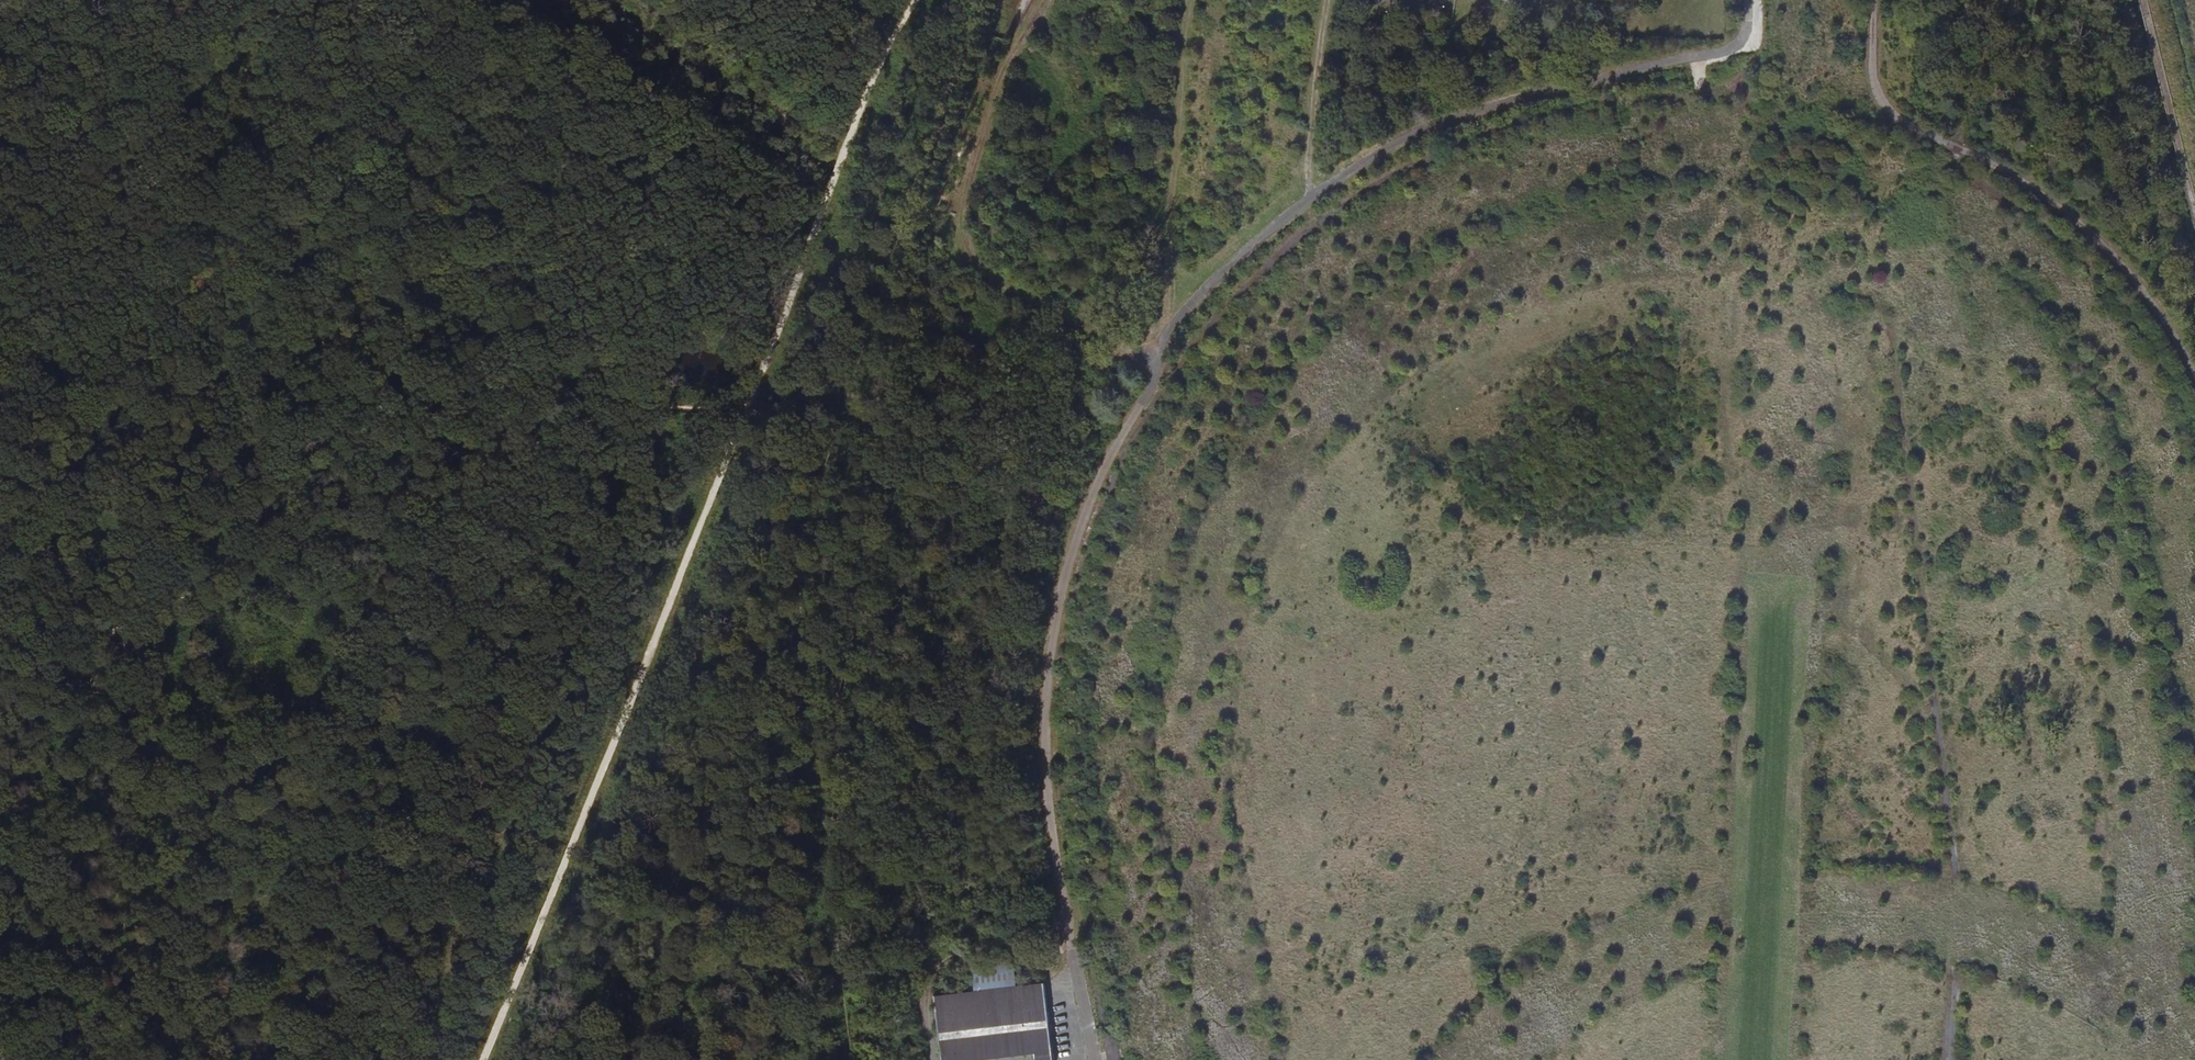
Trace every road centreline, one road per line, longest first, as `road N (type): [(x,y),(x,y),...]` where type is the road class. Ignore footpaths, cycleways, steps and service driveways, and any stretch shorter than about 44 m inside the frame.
road 1 (track): [(911,0),(492,1059)]
road 2 (track): [(760,383),(0,705)]
road 3 (track): [(2194,361),(2128,260),(2038,192),(1957,148)]
road 4 (track): [(176,1059),(0,910)]

